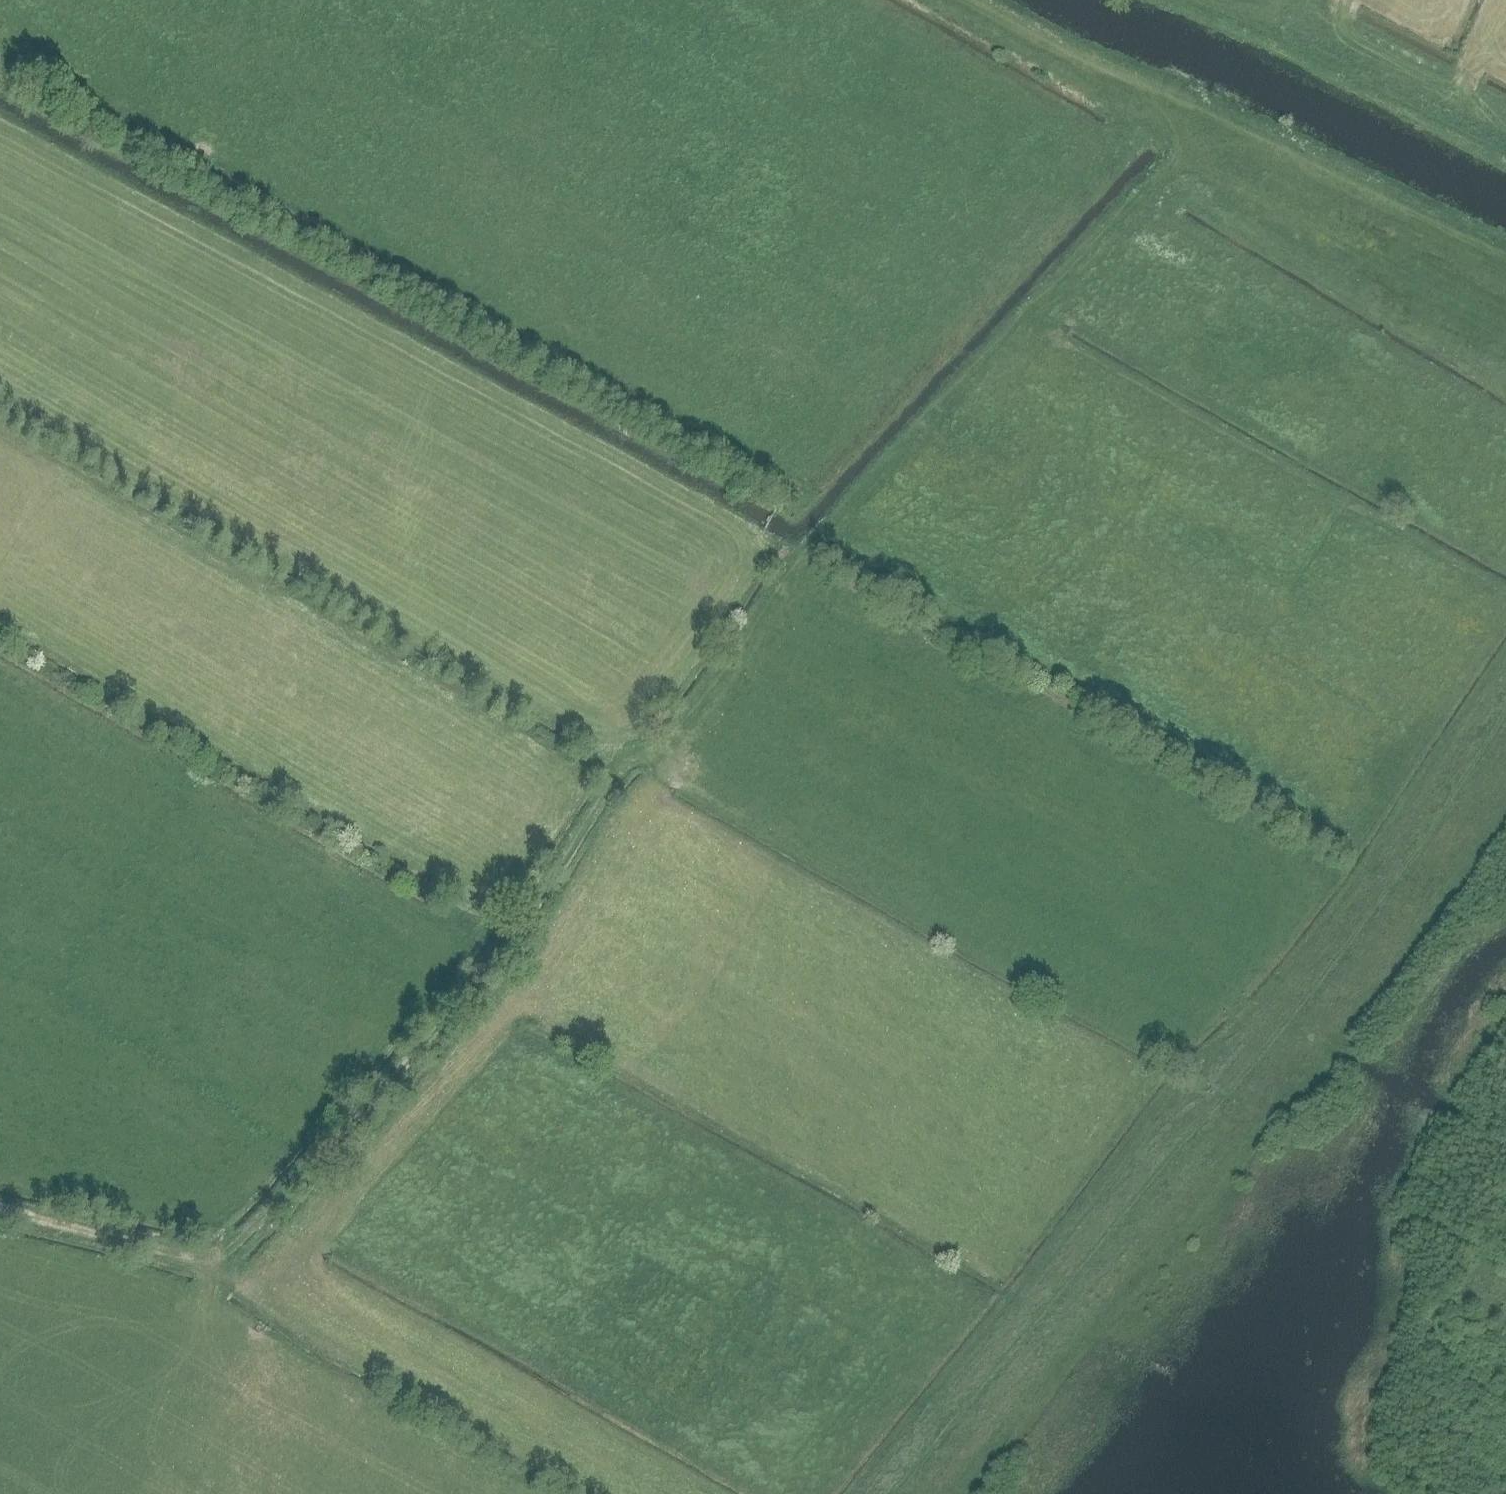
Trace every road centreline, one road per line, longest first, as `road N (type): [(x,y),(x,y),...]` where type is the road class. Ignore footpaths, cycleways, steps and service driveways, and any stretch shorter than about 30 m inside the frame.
road 1 (track): [(0,1211),(202,1258),(238,1245),(487,972),(615,778),(627,764),(644,762)]
road 2 (track): [(1505,126),(1259,0)]

